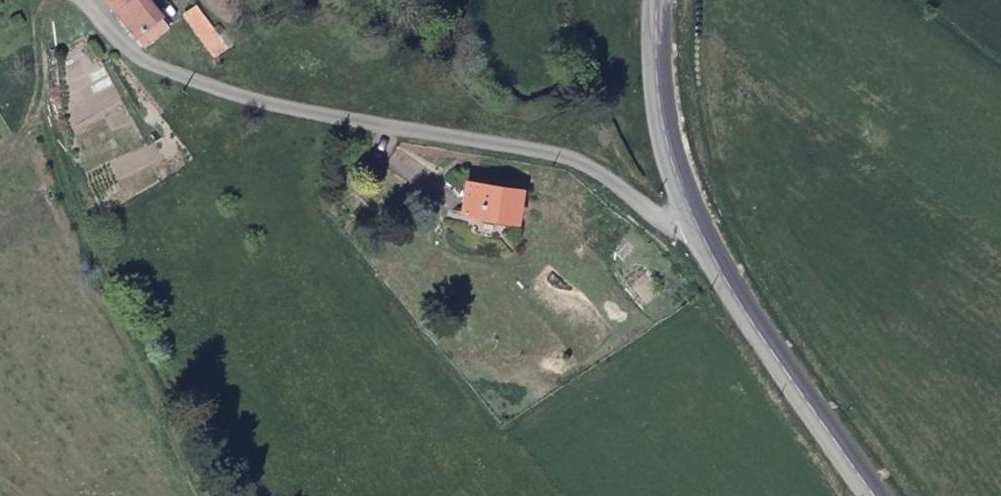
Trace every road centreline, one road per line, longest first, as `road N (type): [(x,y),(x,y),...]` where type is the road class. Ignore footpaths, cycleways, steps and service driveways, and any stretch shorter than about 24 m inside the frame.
road 1 (residential): [(84,0),(140,58),(234,94),(561,158),(594,168),(648,213),(697,228)]
road 2 (track): [(231,495),(111,266),(57,141),(43,0)]
road 3 (secondary): [(697,228),(732,290),(878,495)]
road 4 (secondary): [(650,0),(644,40),(669,167),(697,228)]

